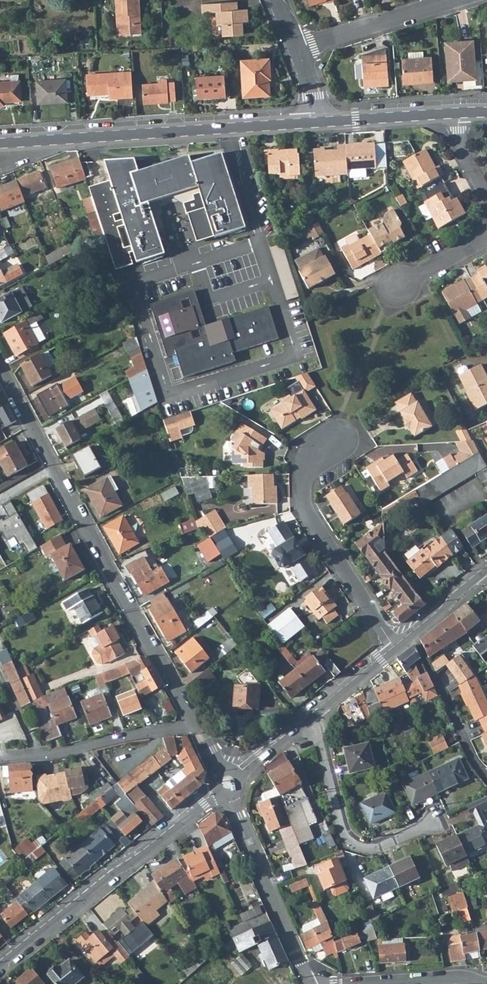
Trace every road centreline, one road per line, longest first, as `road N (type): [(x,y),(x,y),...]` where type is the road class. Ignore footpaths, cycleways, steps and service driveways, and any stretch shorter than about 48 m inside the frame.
road 1 (residential): [(0,371),(195,725)]
road 2 (residential): [(0,143),(320,121)]
road 3 (tertiary): [(0,965),(227,783)]
road 4 (residential): [(394,647),(307,508),(307,459),(333,442)]
road 5 (residential): [(305,718),(320,739),(341,827),(356,843),(377,846),(434,820)]
road 6 (residential): [(227,783),(310,983)]
road 7 (residential): [(195,725),(0,759)]
road 8 (residential): [(413,632),(486,778)]
road 9 (residential): [(296,48),(452,0)]
road 10 (residential): [(320,121),(459,112)]
road 11 (residential): [(359,983),(486,982)]

